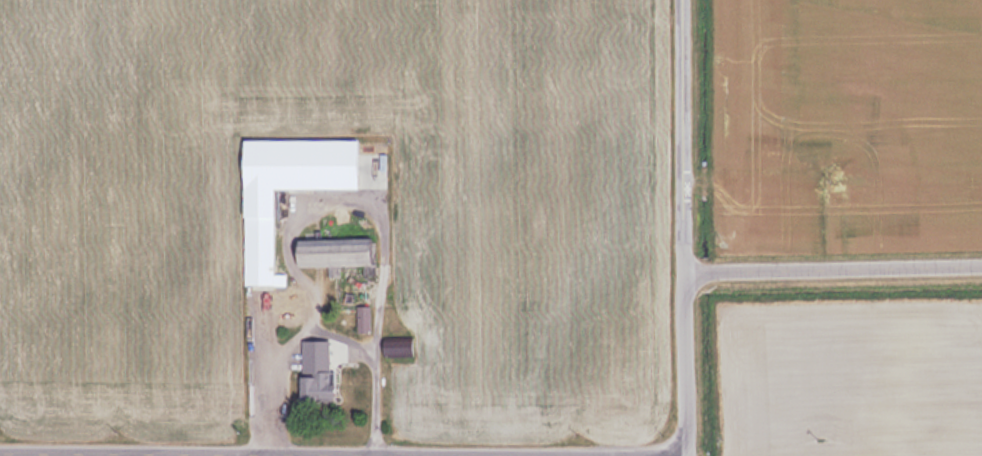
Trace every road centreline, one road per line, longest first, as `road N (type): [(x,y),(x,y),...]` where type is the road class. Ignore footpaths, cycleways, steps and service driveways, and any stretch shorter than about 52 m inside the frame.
road 1 (tertiary): [(686,276),(981,268)]
road 2 (residential): [(686,276),(683,0)]
road 3 (tertiary): [(689,455),(686,276)]

